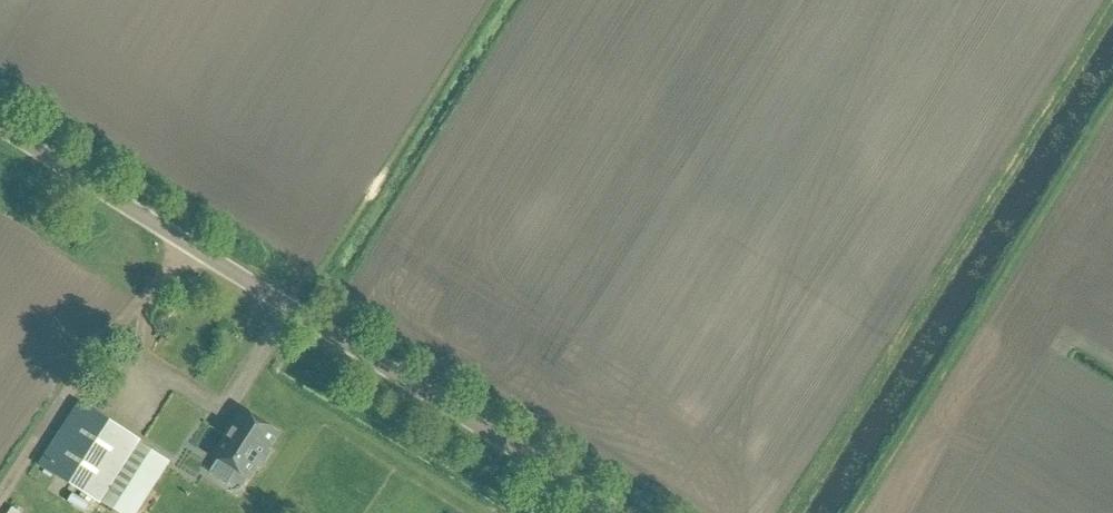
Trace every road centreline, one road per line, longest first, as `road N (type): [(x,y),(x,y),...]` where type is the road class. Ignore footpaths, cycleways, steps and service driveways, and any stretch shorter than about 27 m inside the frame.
road 1 (unclassified): [(620,512),(0,127)]
road 2 (track): [(861,512),(1112,112)]
road 3 (track): [(184,242),(0,497)]

